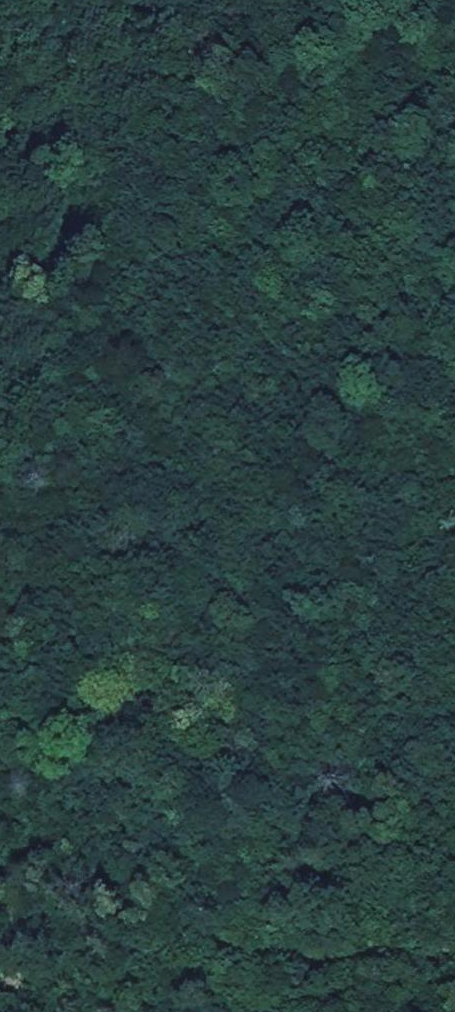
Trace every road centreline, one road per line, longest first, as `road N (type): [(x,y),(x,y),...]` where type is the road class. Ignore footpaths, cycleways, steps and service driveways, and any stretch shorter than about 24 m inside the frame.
road 1 (track): [(454,944),(280,953),(0,819)]

